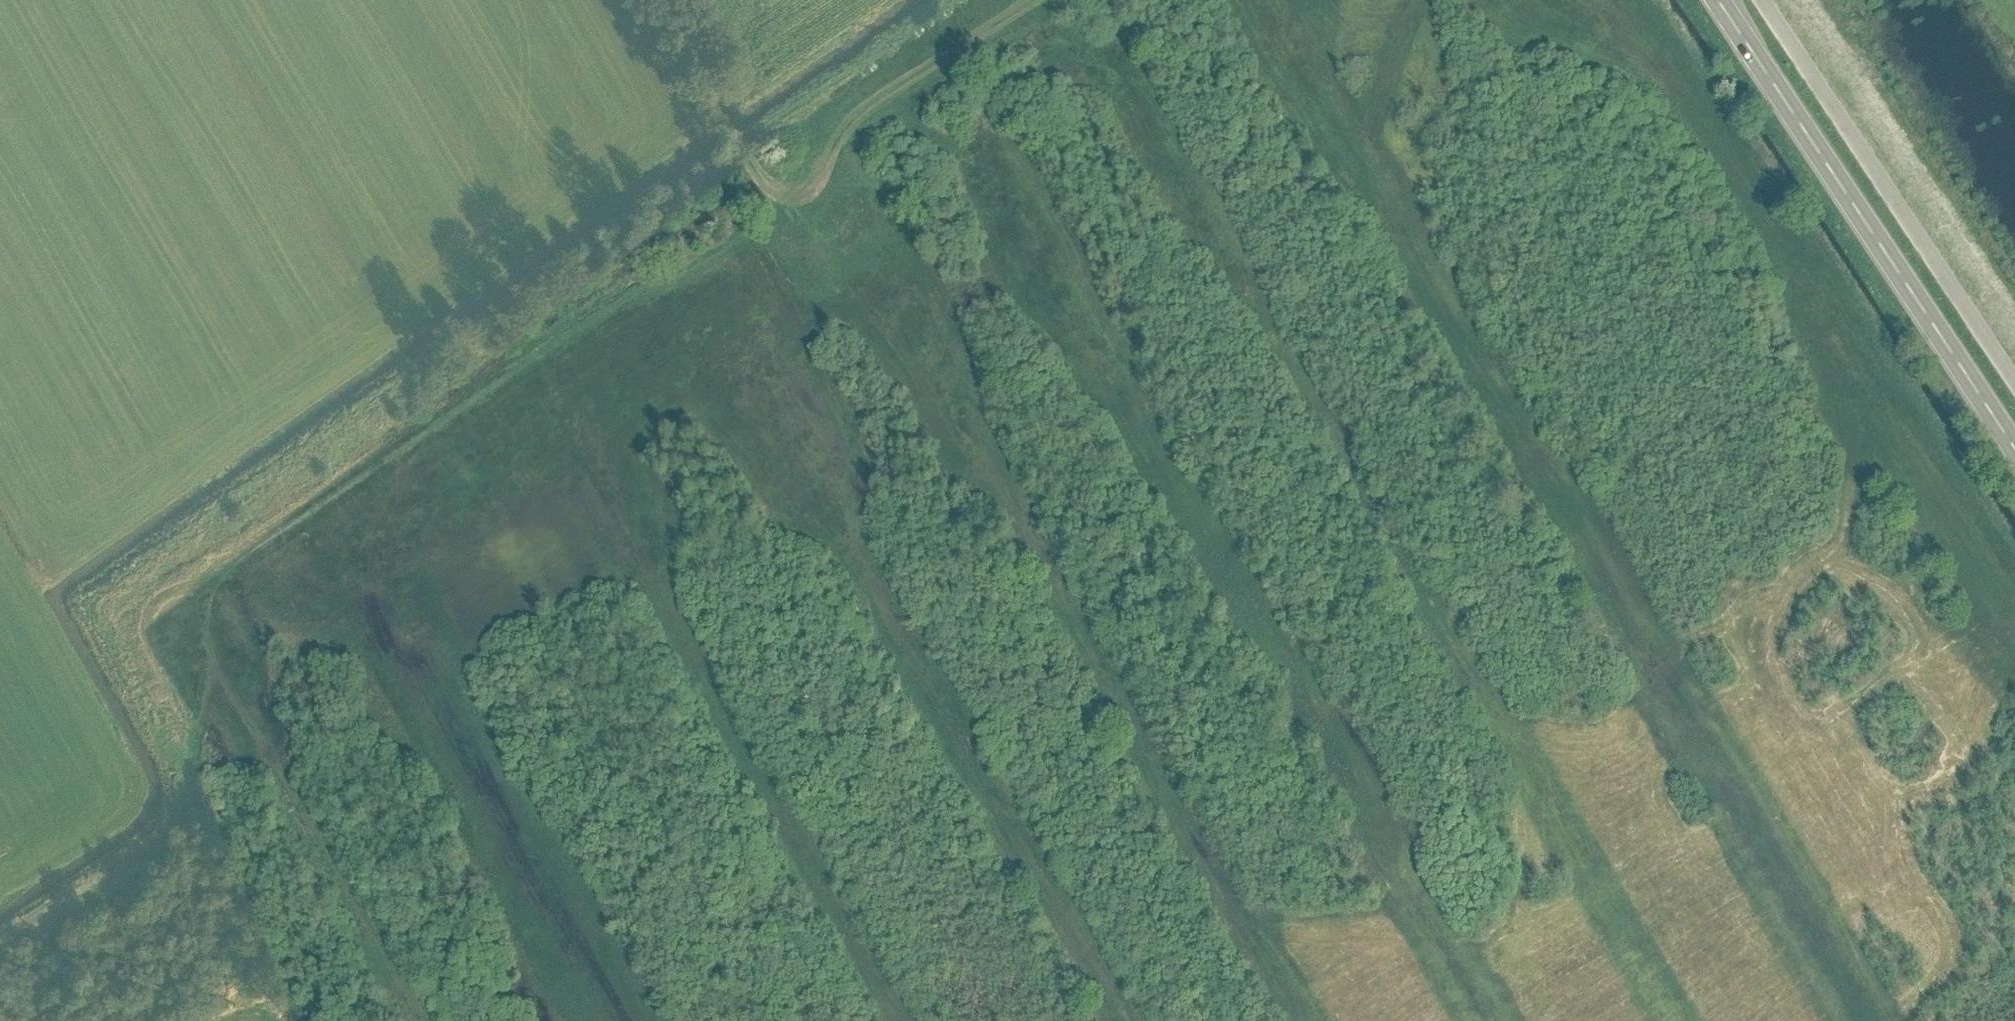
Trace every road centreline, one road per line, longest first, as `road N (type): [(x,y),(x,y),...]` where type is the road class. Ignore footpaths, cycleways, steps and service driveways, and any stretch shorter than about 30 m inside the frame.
road 1 (secondary): [(2014,454),(1717,0)]
road 2 (unclassified): [(2014,385),(1760,0)]

